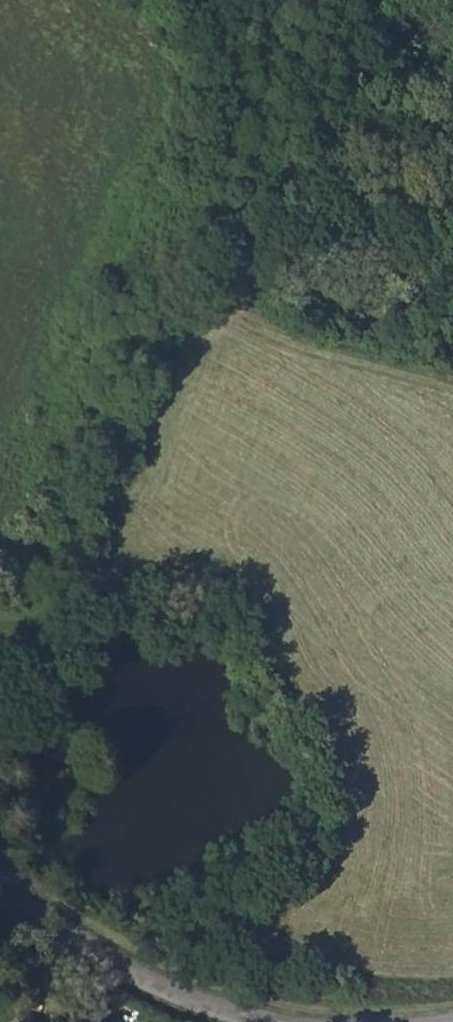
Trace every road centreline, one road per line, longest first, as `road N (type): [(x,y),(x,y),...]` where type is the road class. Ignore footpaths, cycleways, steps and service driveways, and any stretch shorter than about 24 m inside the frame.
road 1 (unclassified): [(268,1021),(132,980),(0,880)]

